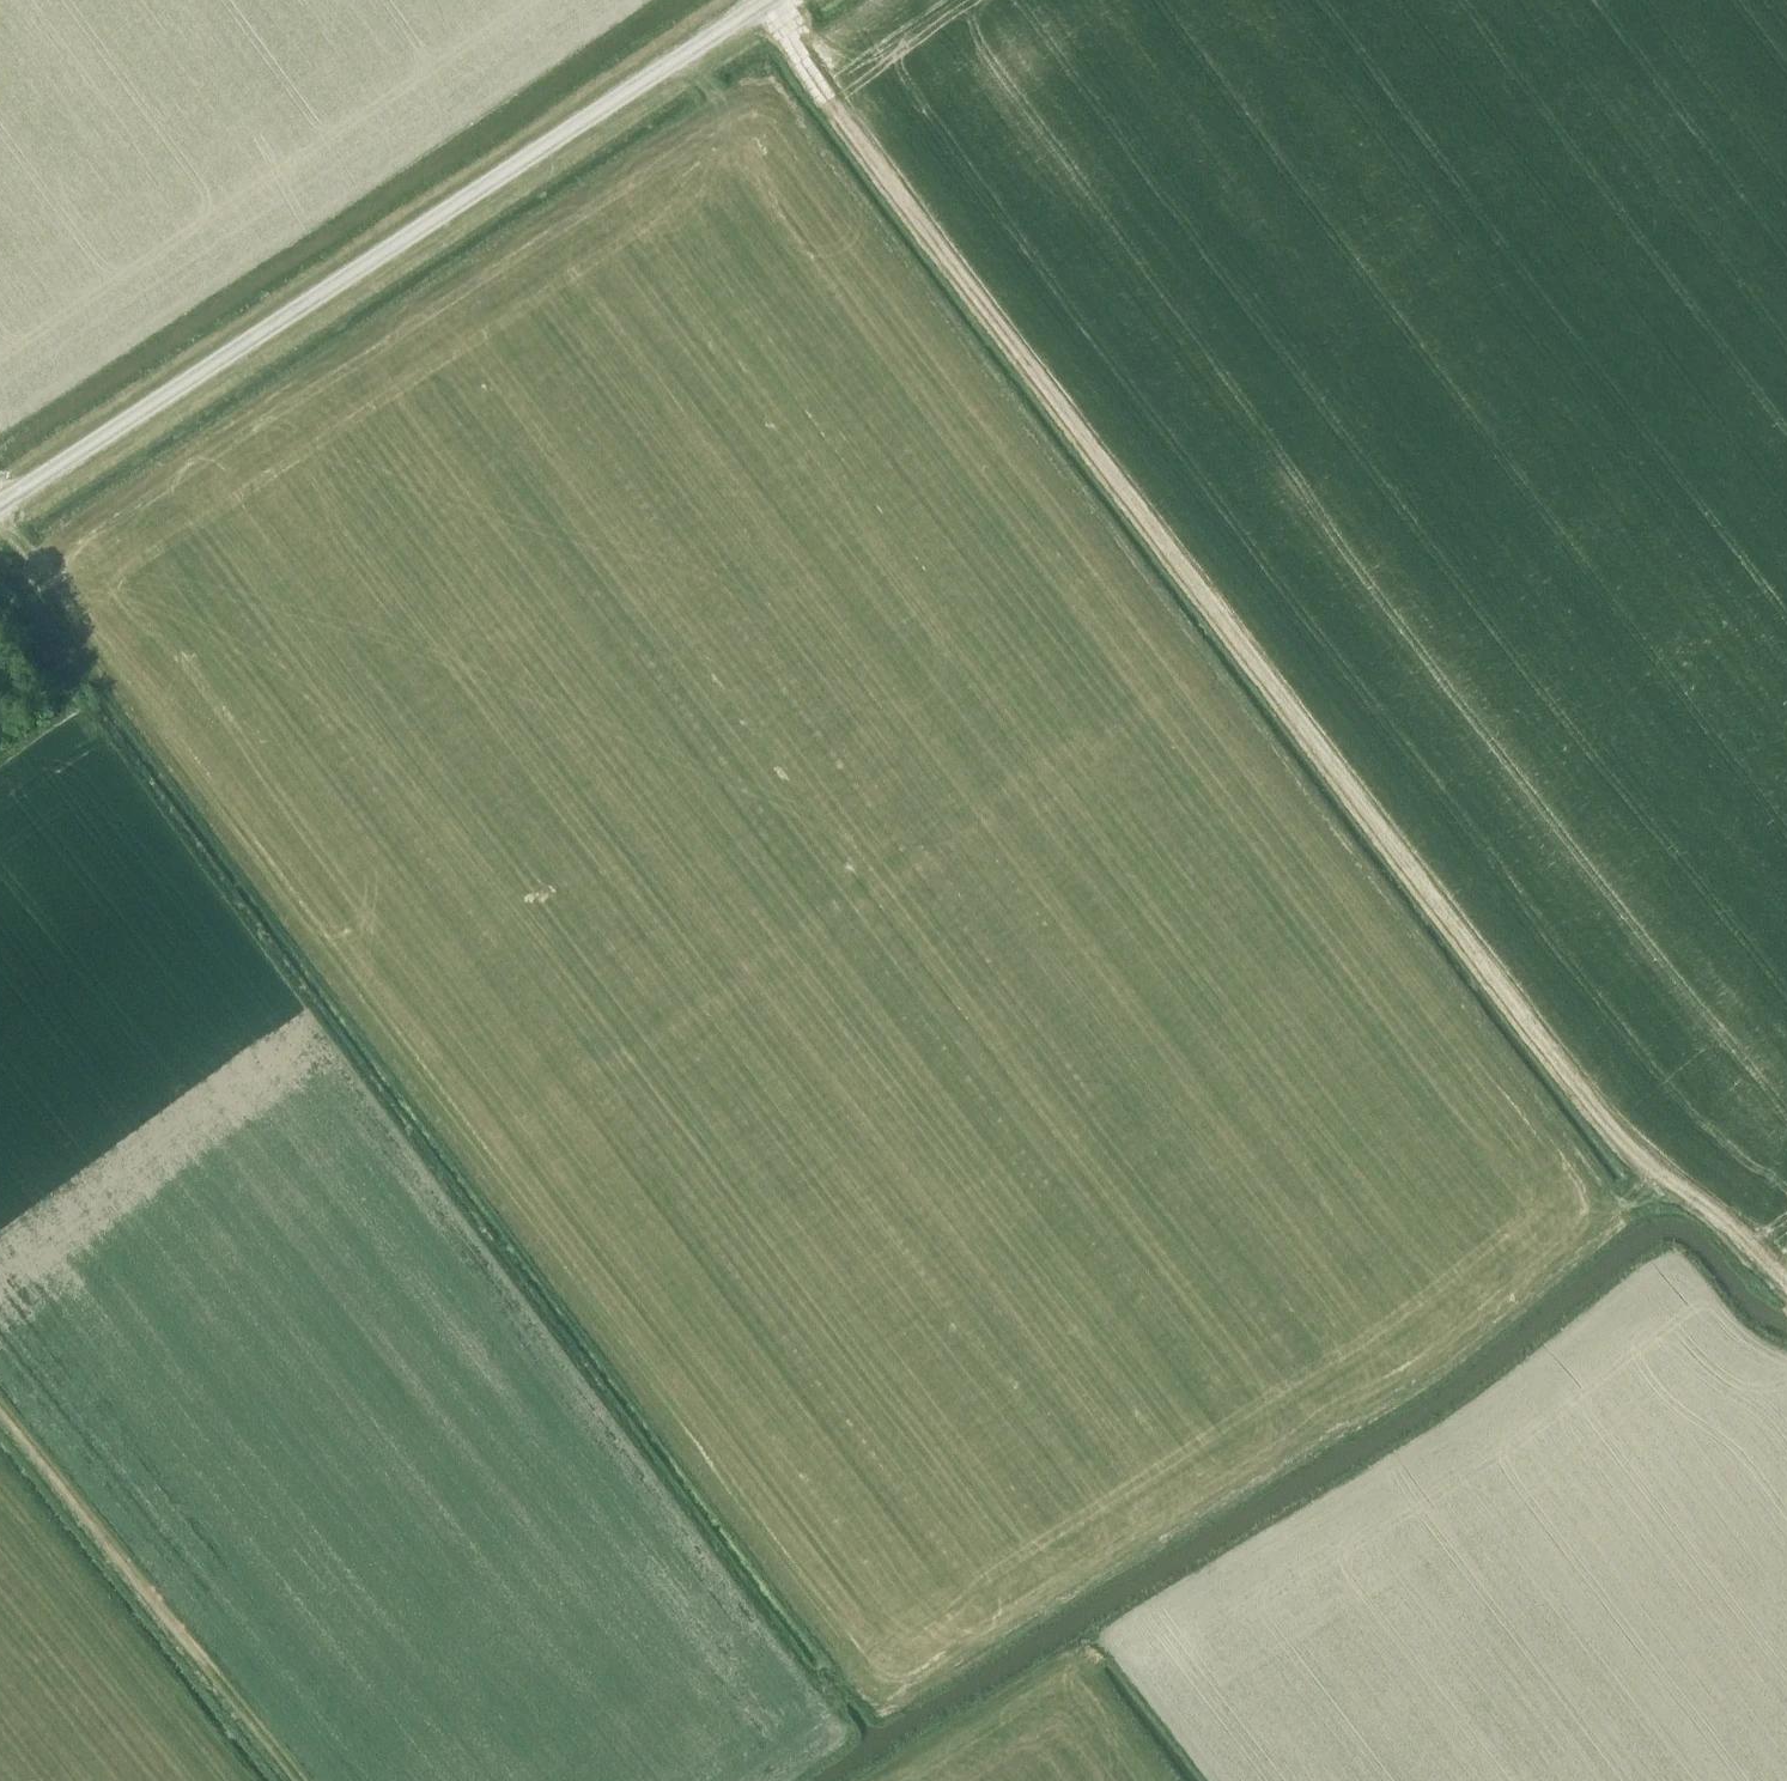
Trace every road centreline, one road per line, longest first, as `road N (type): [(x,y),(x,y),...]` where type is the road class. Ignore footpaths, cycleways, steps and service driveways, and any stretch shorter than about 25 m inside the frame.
road 1 (unclassified): [(0,504),(770,0)]
road 2 (track): [(0,1411),(295,1780)]

